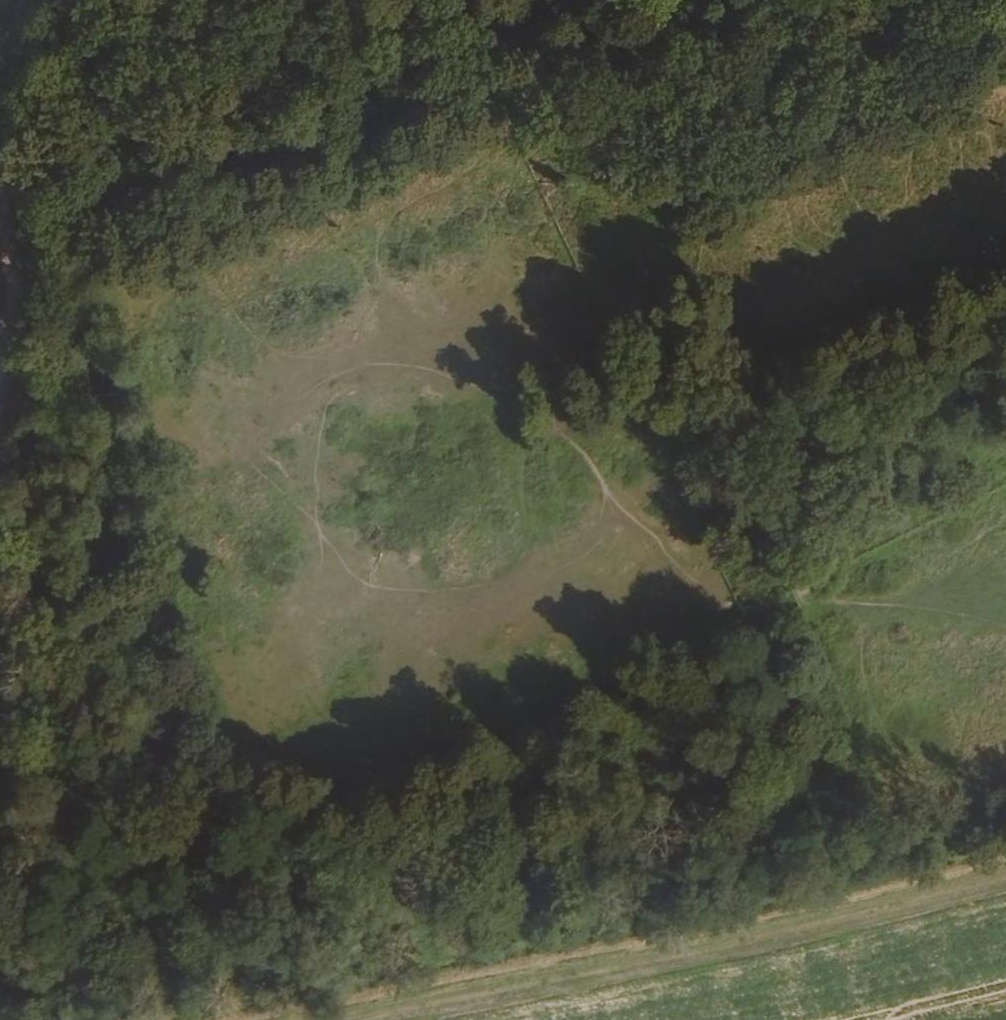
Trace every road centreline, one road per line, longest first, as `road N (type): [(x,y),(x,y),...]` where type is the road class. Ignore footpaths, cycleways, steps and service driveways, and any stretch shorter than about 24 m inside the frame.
road 1 (unclassified): [(0,358),(7,264),(0,234)]

